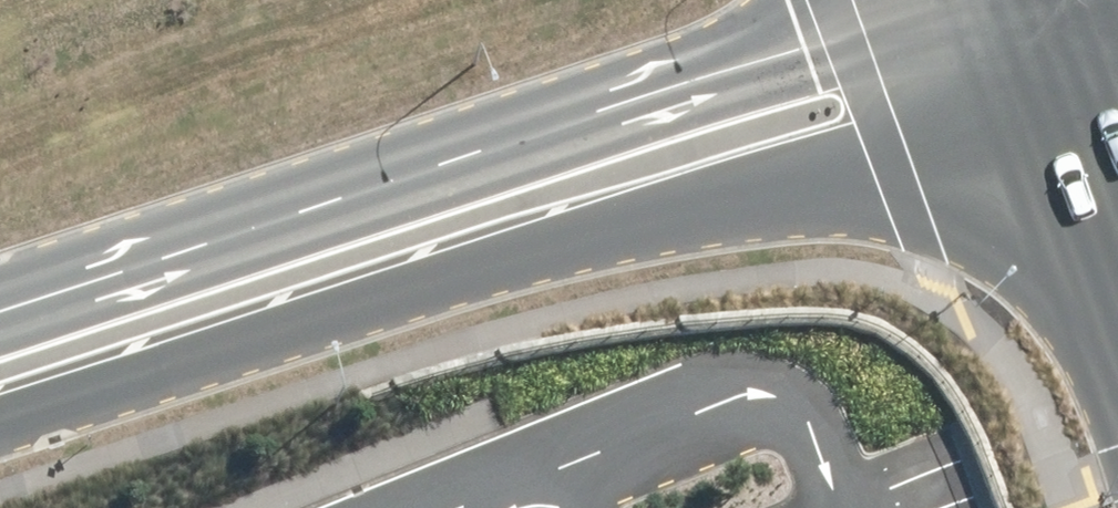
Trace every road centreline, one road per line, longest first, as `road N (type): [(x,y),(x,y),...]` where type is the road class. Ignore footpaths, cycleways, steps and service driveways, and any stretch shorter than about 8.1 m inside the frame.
road 1 (unclassified): [(1101,100),(574,232),(0,417)]
road 2 (unclassified): [(0,300),(915,0)]

